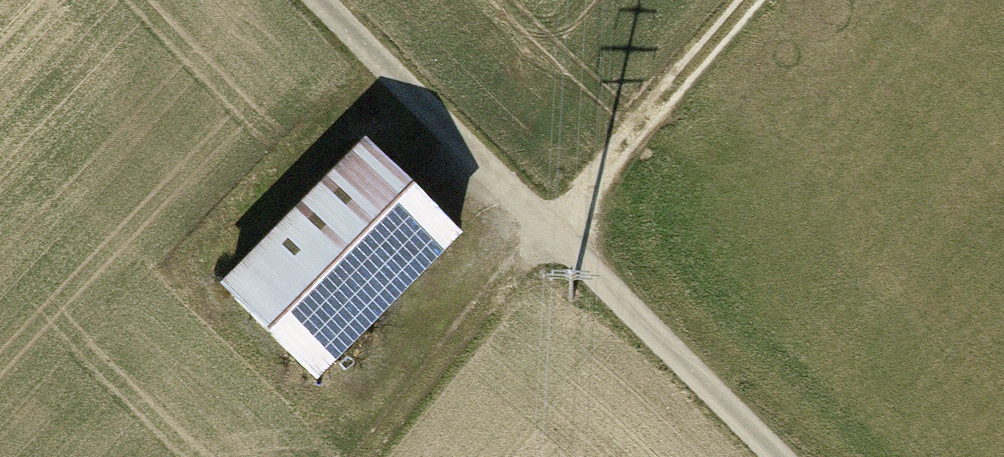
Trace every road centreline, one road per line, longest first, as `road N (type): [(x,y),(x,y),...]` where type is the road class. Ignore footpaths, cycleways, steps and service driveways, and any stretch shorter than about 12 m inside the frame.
road 1 (track): [(326,0),(789,456)]
road 2 (track): [(747,0),(549,220),(354,456)]

